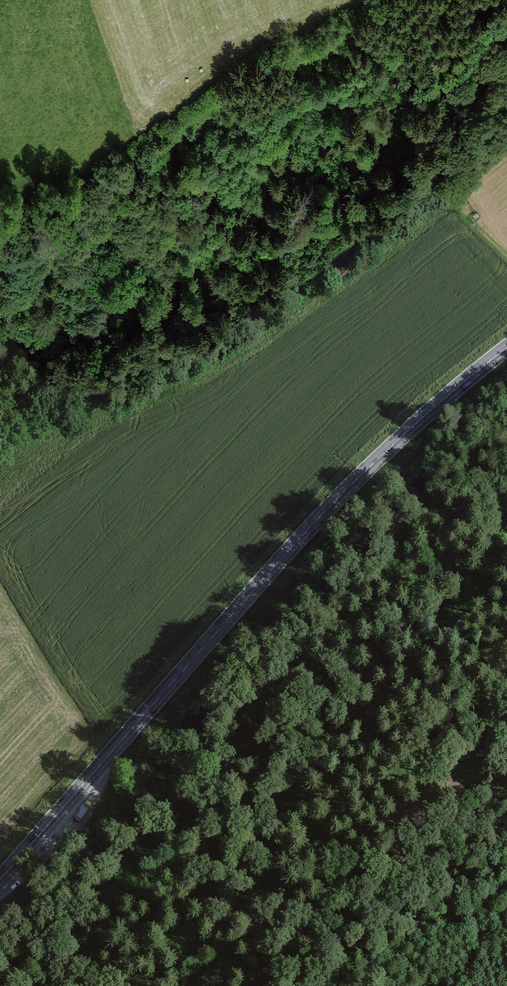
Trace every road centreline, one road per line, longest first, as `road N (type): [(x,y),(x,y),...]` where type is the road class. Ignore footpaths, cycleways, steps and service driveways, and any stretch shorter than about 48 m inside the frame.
road 1 (secondary): [(0,879),(353,483),(506,348)]
road 2 (track): [(506,22),(422,75),(305,92),(288,102),(229,189),(201,212),(130,237),(0,309)]
road 3 (track): [(249,985),(417,816),(452,795),(506,780)]

